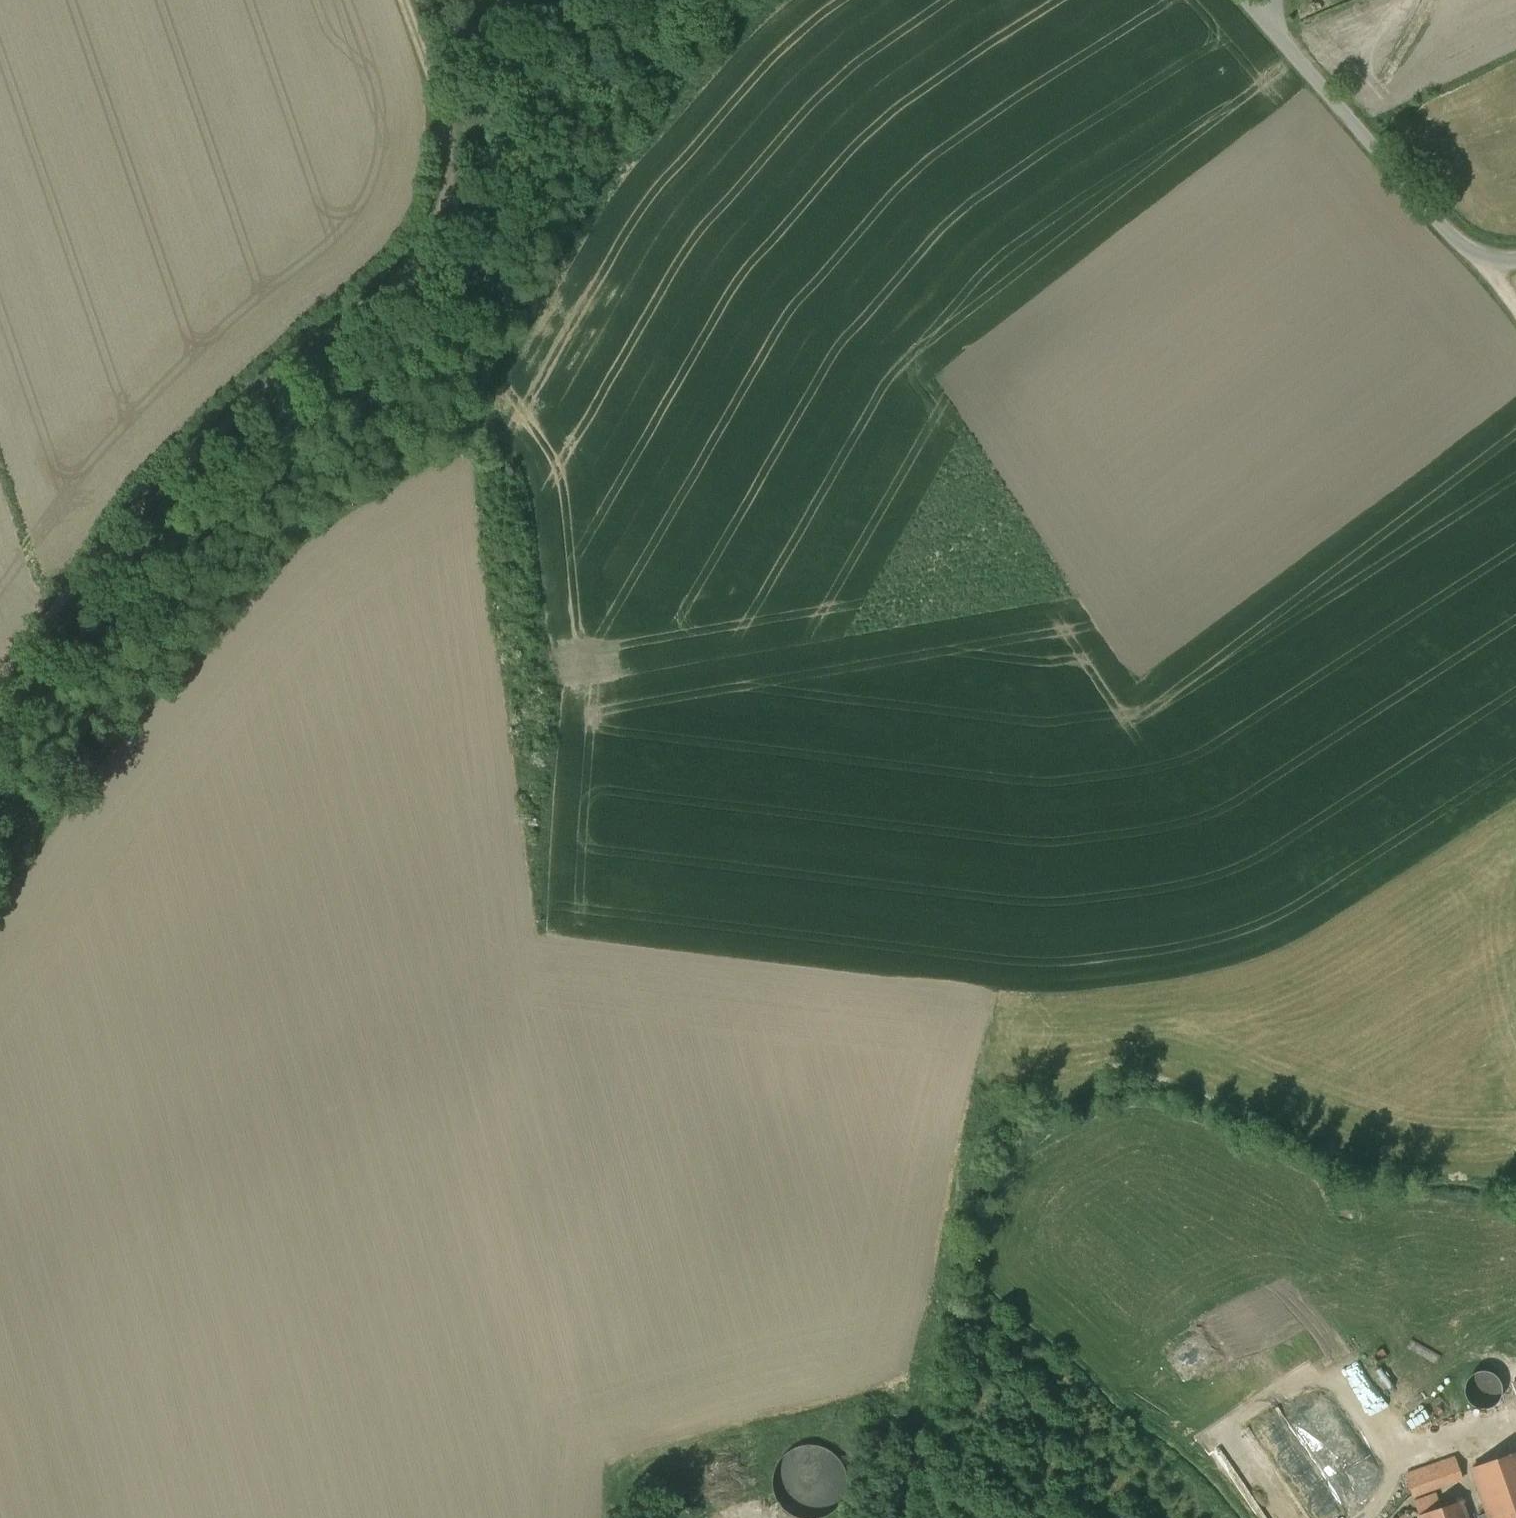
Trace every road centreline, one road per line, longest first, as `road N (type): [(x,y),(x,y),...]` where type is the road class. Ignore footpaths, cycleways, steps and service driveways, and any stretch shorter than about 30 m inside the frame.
road 1 (track): [(409,0),(446,107),(452,186),(442,229),(410,270),(178,450),(121,515),(0,688)]
road 2 (unclassified): [(1515,261),(1490,260),(1437,222),(1243,0)]

